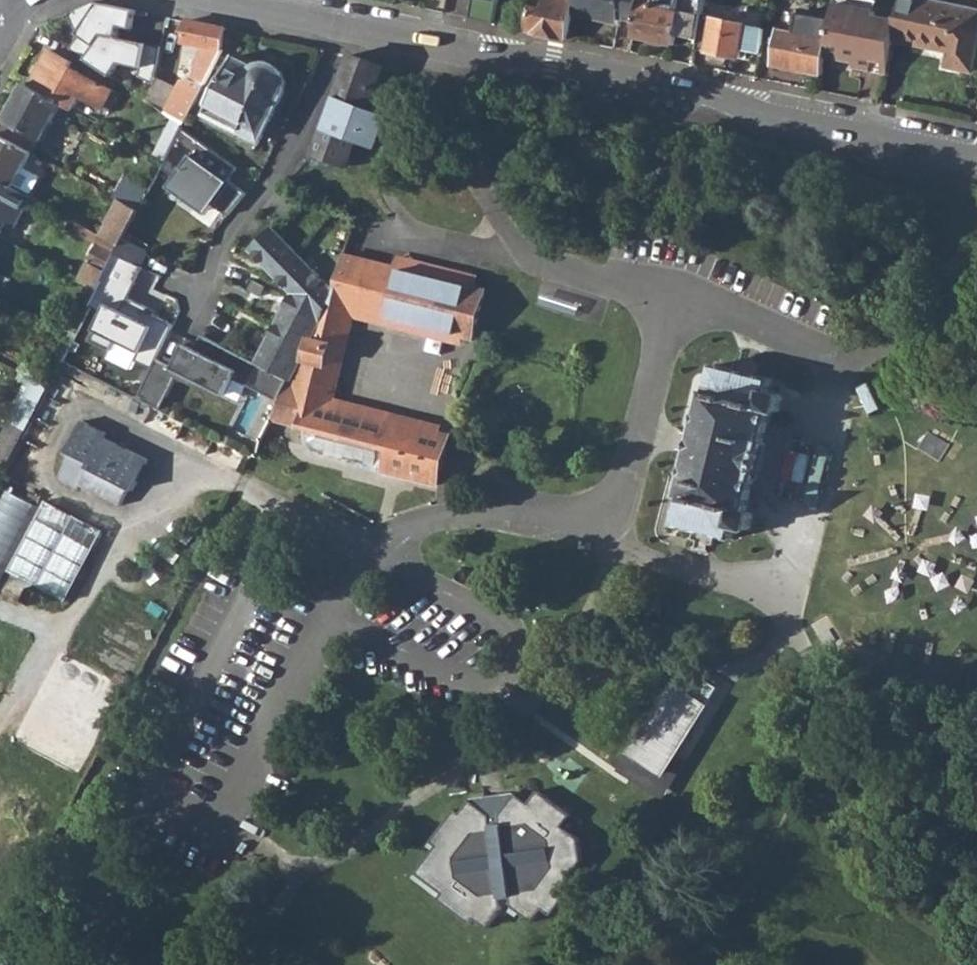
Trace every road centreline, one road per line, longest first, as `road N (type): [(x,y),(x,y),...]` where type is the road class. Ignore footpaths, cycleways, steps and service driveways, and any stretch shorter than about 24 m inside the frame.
road 1 (track): [(423,79),(387,177),(415,233),(619,288),(675,295),(836,362),(785,585),(646,564),(599,516)]
road 2 (tertiary): [(976,155),(763,115),(711,95),(553,60),(470,53),(220,0)]
road 3 (track): [(675,295),(629,462),(599,516),(490,513),(432,522),(378,553)]

